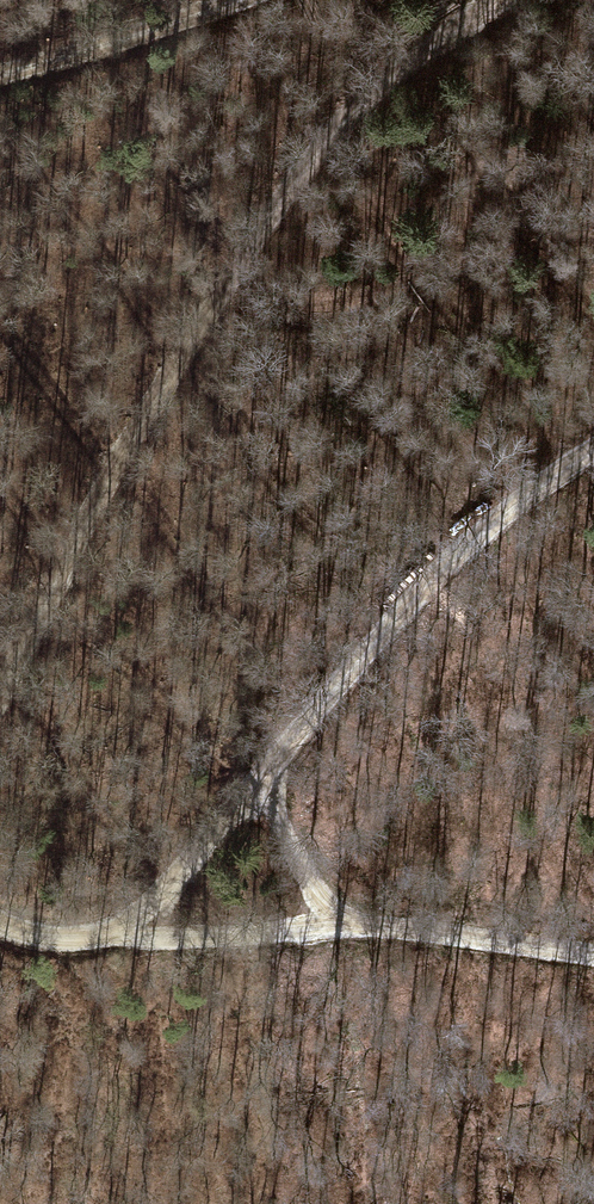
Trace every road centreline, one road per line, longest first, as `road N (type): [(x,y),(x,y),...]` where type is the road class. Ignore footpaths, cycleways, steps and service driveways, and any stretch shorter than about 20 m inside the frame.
road 1 (track): [(0,672),(311,154),(363,93),(491,0)]
road 2 (track): [(593,445),(479,552),(131,928),(50,934),(0,912)]
road 3 (track): [(257,786),(304,870),(377,931),(593,958)]
road 4 (track): [(131,928),(188,940),(377,931)]
road 5 (track): [(223,0),(0,73)]

